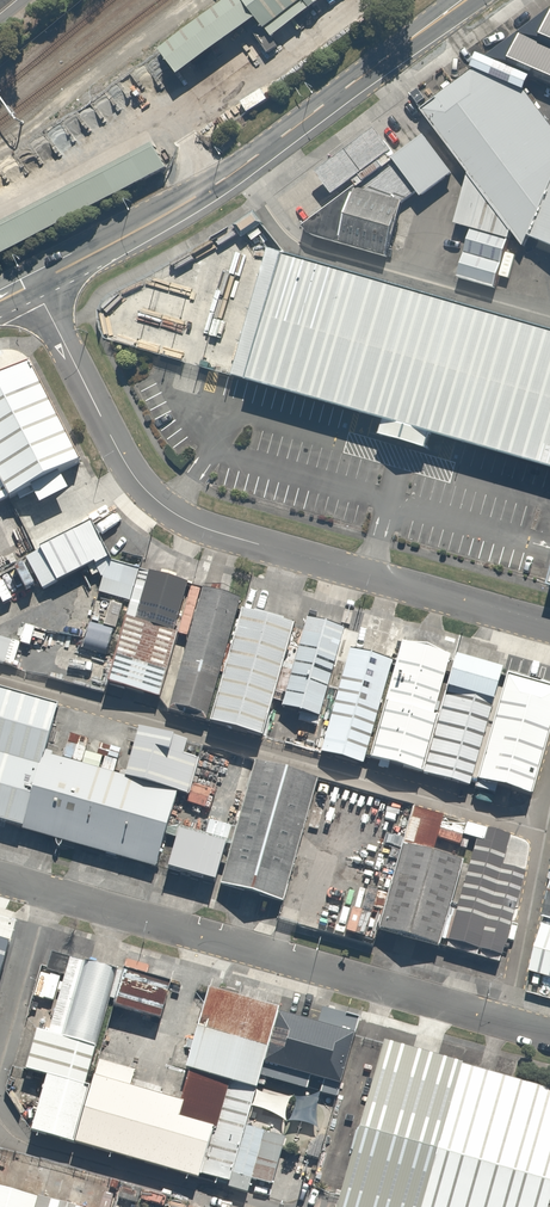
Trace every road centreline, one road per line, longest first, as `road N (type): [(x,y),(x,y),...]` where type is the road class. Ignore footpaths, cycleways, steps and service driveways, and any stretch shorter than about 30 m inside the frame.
road 1 (residential): [(34,280),(130,471),(173,512),(219,533),(549,627)]
road 2 (residential): [(0,877),(549,1034)]
road 3 (secondary): [(464,0),(208,189),(34,280)]

